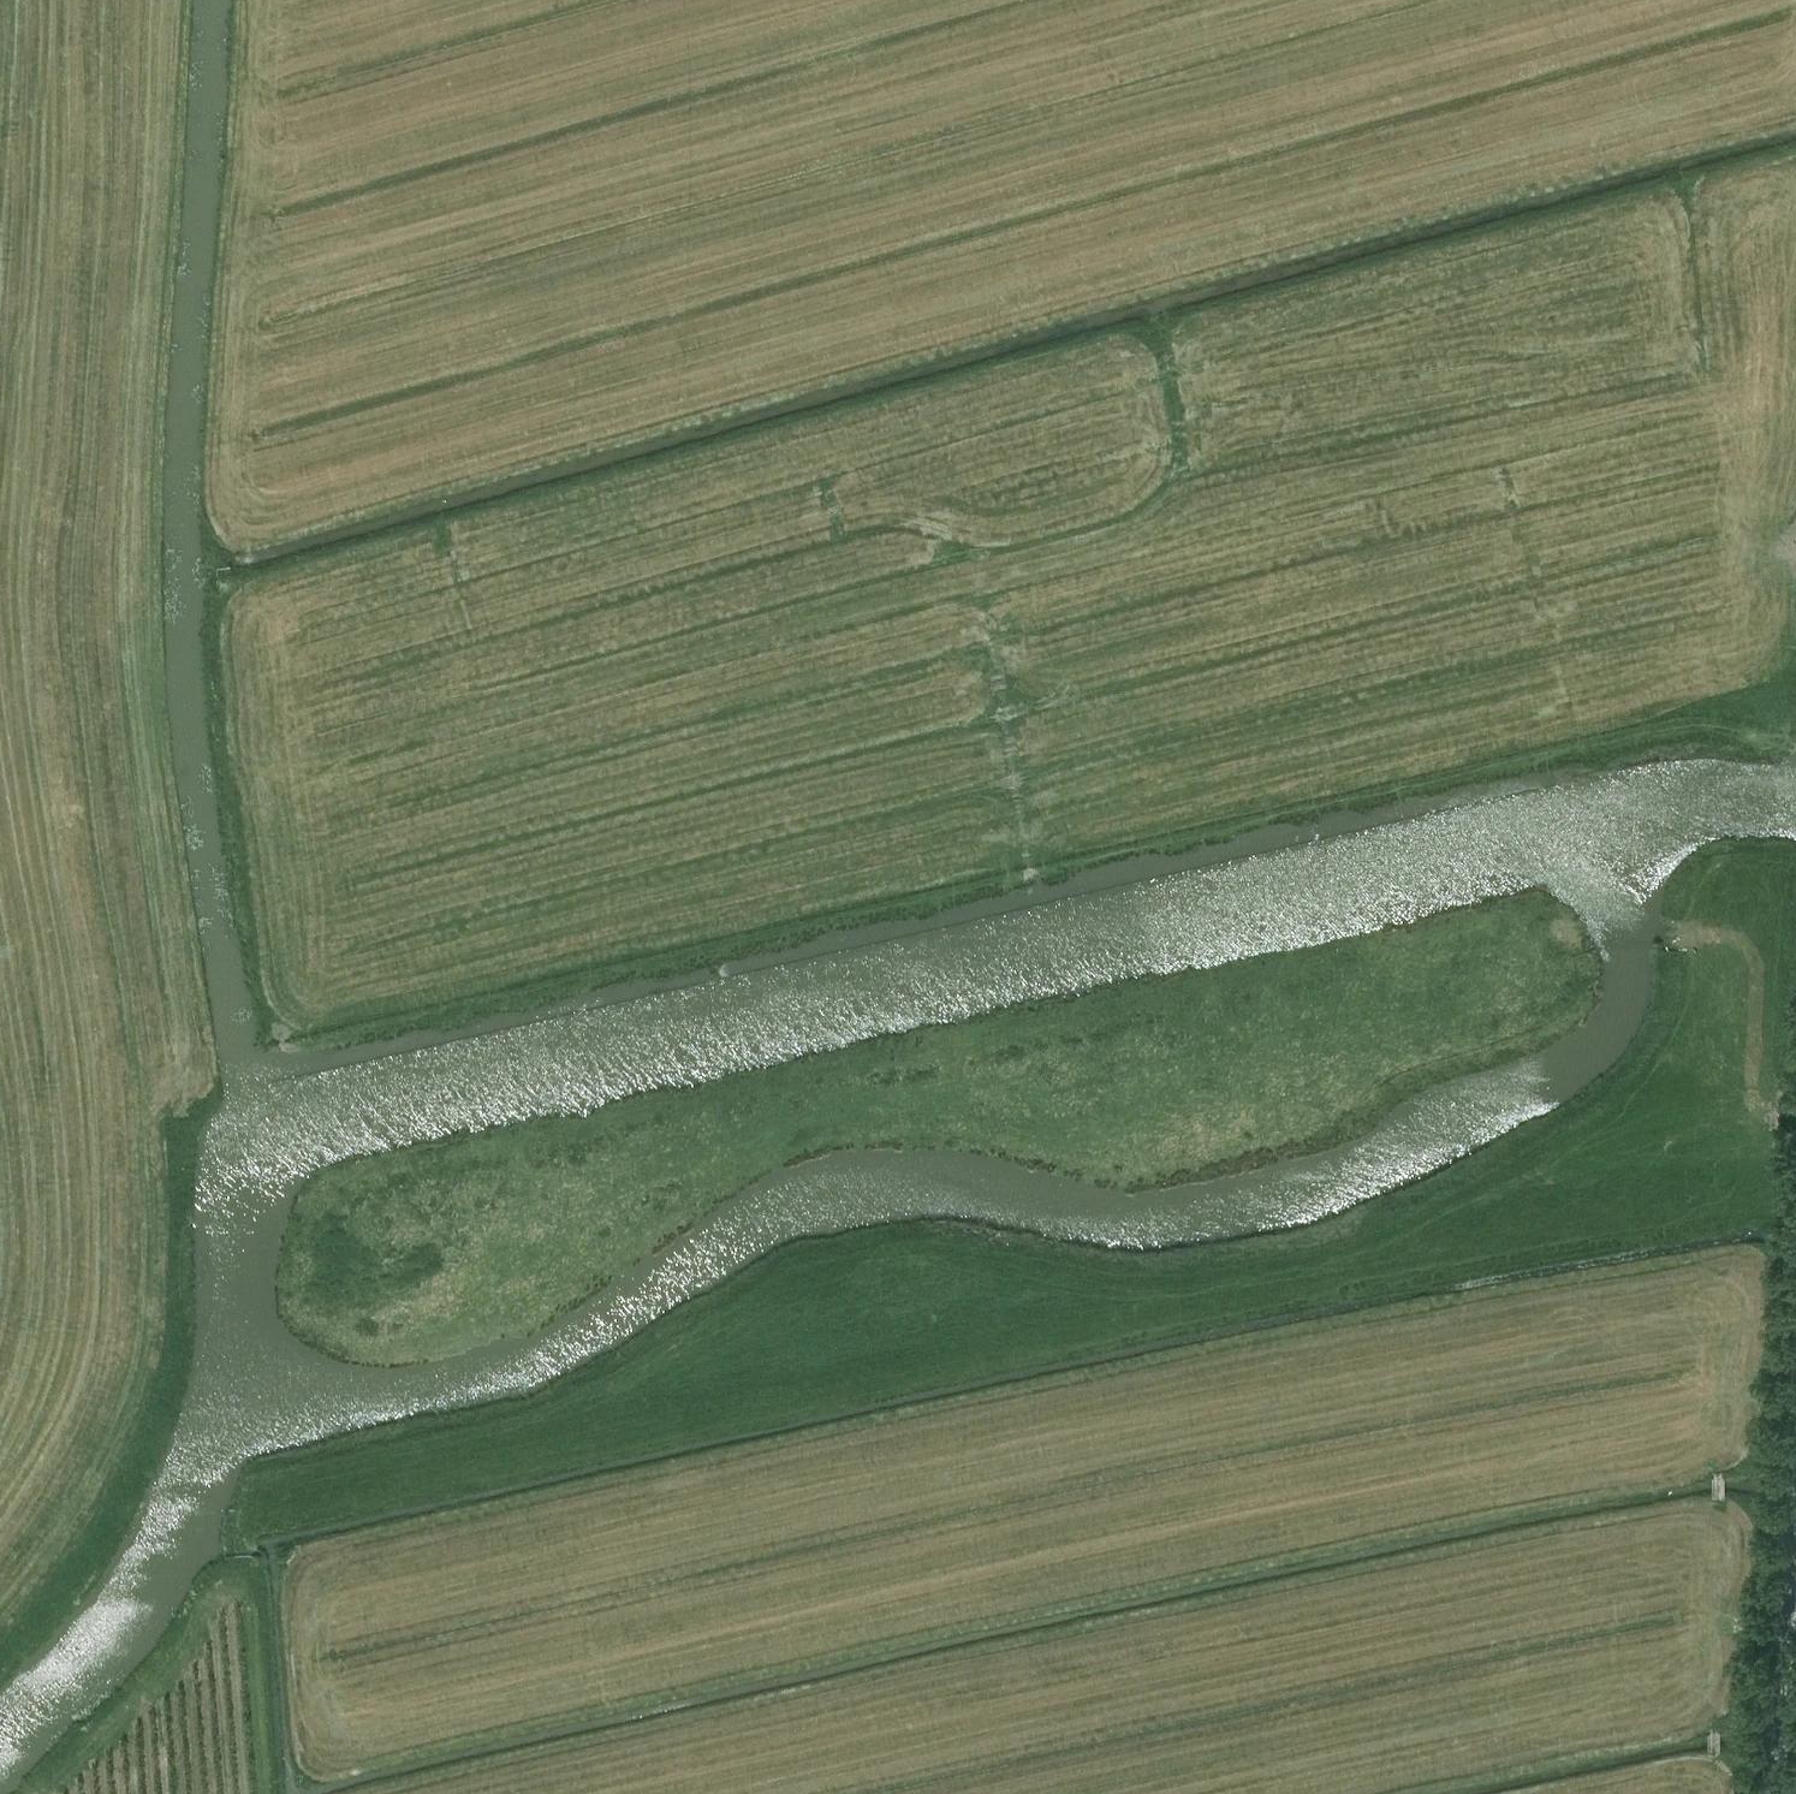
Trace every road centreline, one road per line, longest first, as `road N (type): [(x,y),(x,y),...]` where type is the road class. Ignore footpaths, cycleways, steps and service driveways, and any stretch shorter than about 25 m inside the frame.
road 1 (unclassified): [(1777,1793),(1795,1496)]

